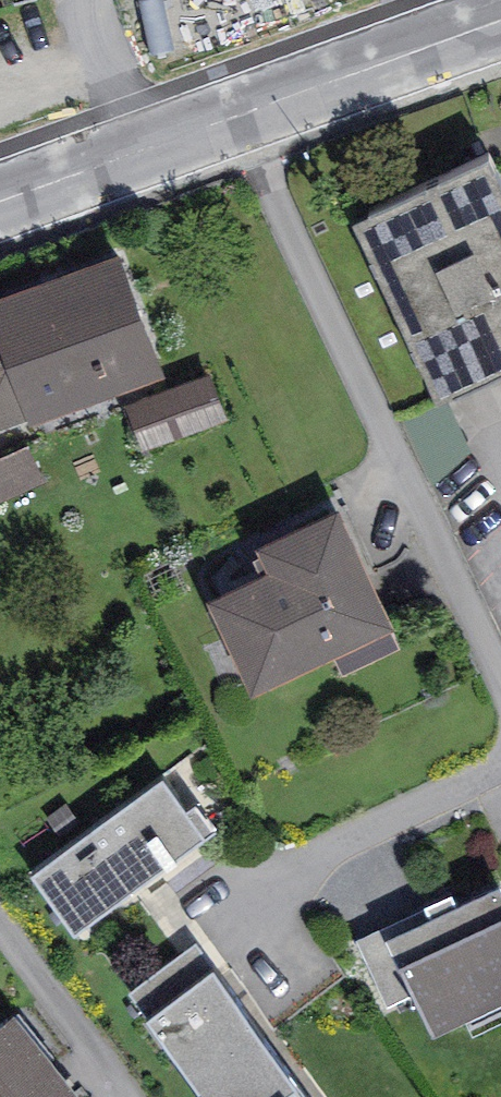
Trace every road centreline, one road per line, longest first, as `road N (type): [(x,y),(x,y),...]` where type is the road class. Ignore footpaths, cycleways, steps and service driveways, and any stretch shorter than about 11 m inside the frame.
road 1 (tertiary): [(0,202),(500,22)]

